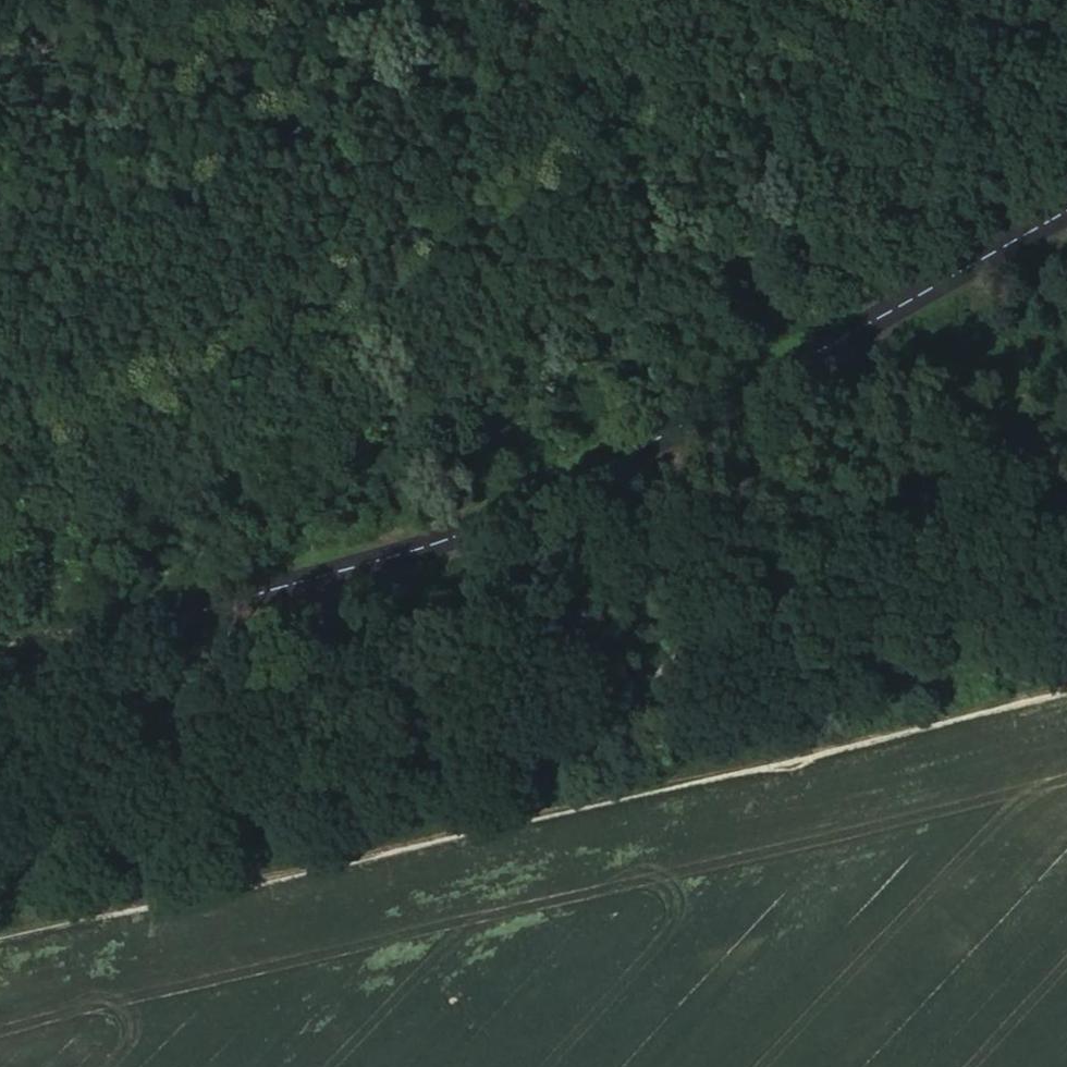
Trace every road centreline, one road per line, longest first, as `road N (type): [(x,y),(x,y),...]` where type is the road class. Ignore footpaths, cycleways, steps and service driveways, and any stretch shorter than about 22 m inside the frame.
road 1 (tertiary): [(0,690),(166,620),(433,545),(593,469),(1066,212)]
road 2 (track): [(1066,672),(0,935)]

